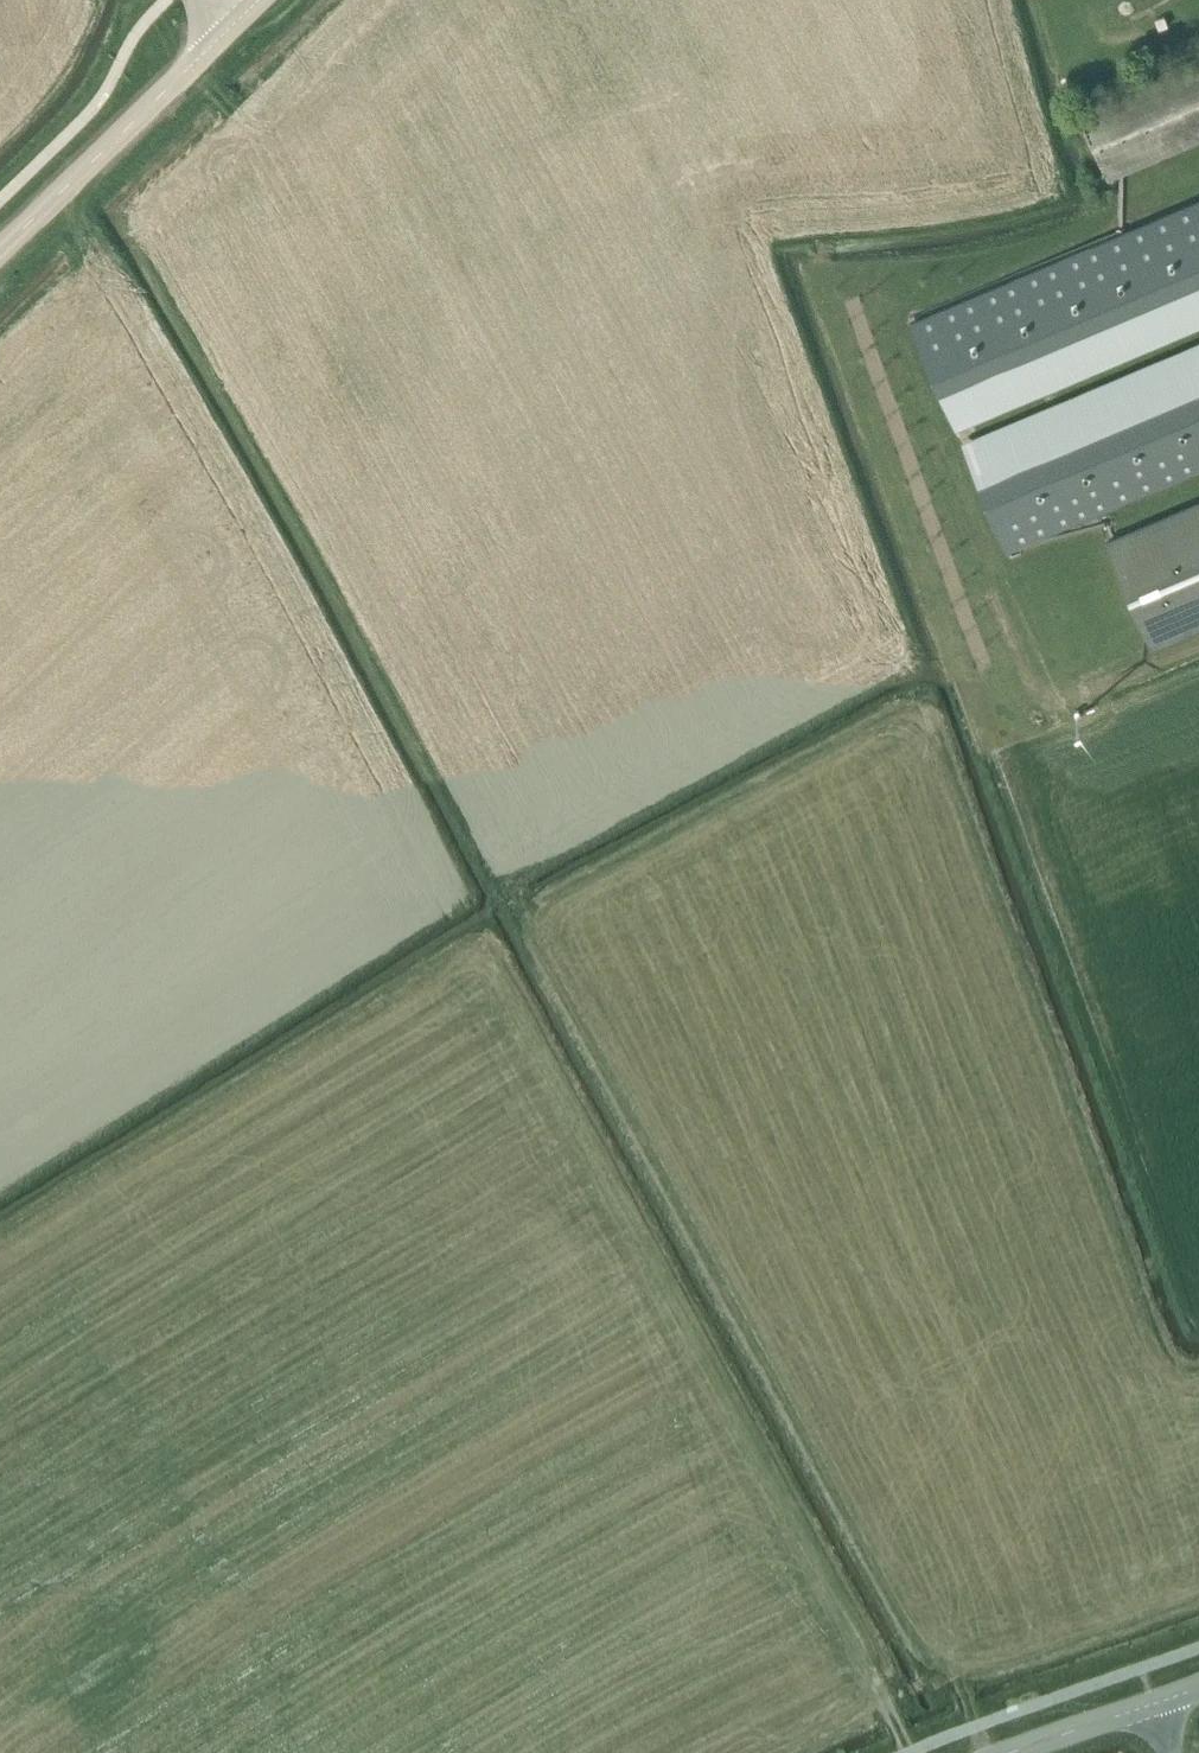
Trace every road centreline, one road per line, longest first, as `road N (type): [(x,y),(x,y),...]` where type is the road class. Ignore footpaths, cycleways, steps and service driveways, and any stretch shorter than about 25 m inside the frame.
road 1 (tertiary): [(0,252),(226,33)]
road 2 (secondary): [(1017,1752),(1151,1706)]

